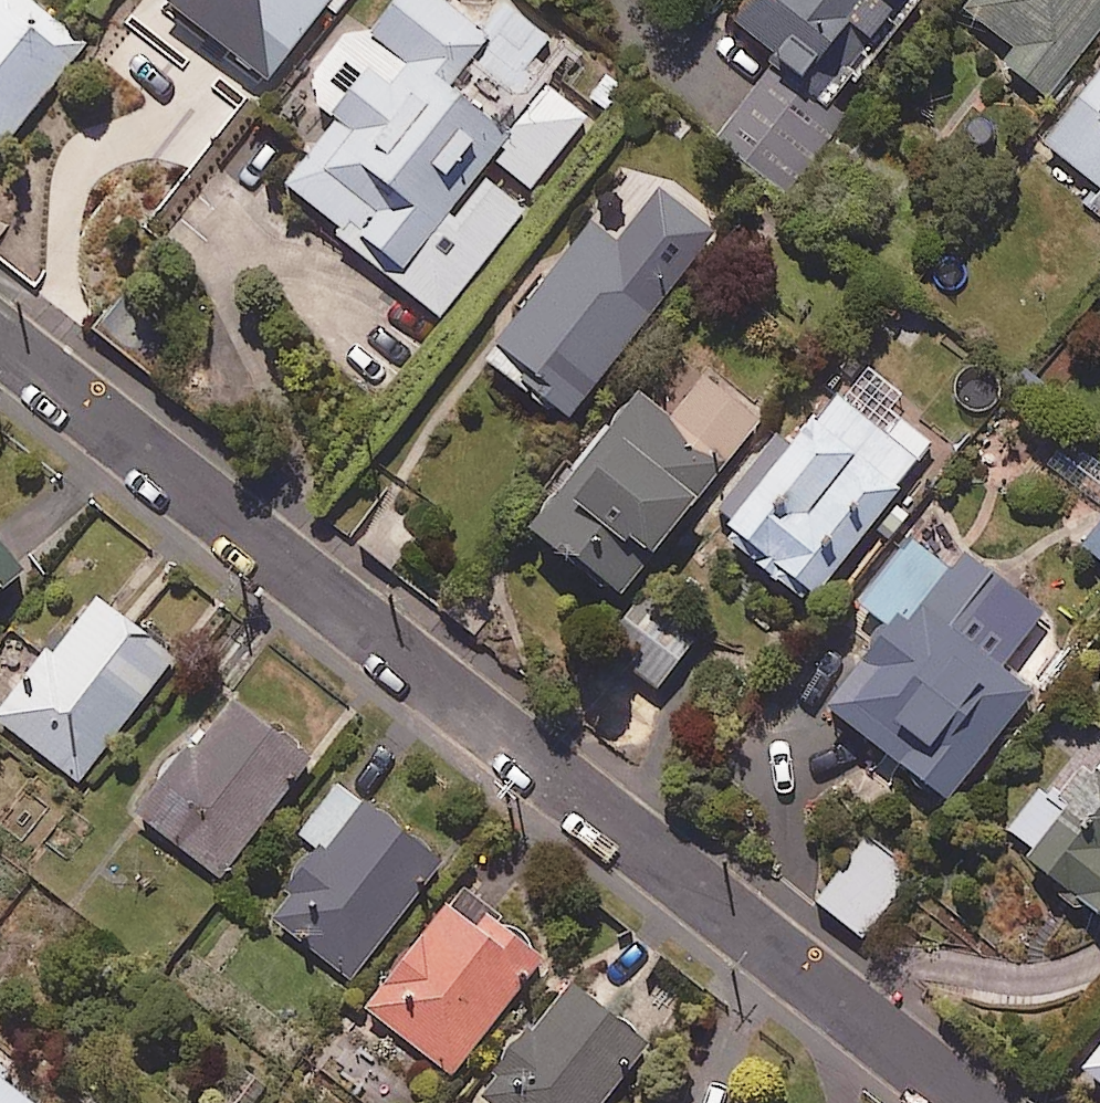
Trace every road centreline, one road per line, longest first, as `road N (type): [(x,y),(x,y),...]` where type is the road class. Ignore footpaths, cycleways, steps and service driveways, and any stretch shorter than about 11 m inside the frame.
road 1 (residential): [(0,337),(968,1102)]

